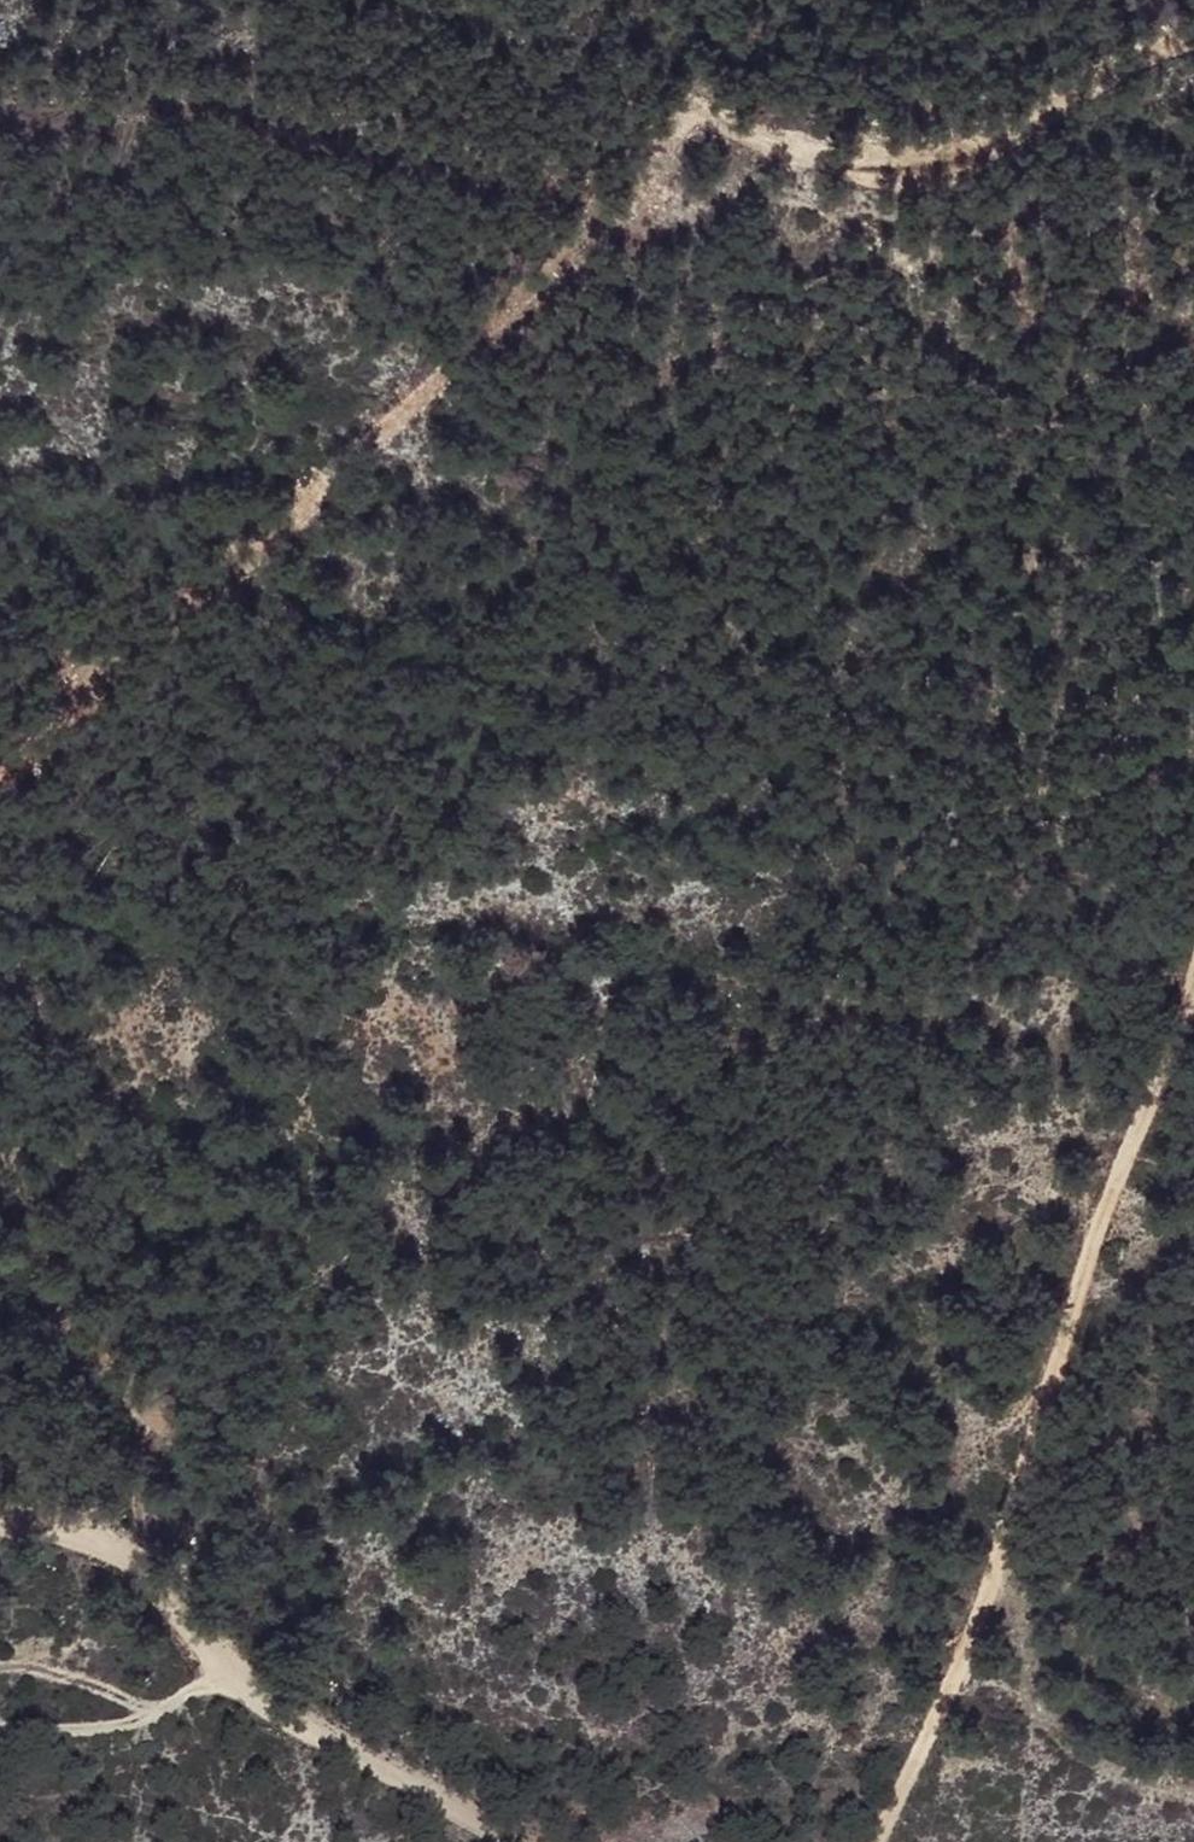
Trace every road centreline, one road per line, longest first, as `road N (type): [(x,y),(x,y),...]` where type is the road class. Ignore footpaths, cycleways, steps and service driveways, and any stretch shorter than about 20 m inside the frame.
road 1 (track): [(1193,1004),(1172,1077),(1102,1219),(1088,1306),(1015,1520),(880,1841)]
road 2 (track): [(497,1841),(416,1786),(258,1711),(124,1552),(0,1523)]
road 3 (track): [(222,1674),(138,1722),(0,1726)]

